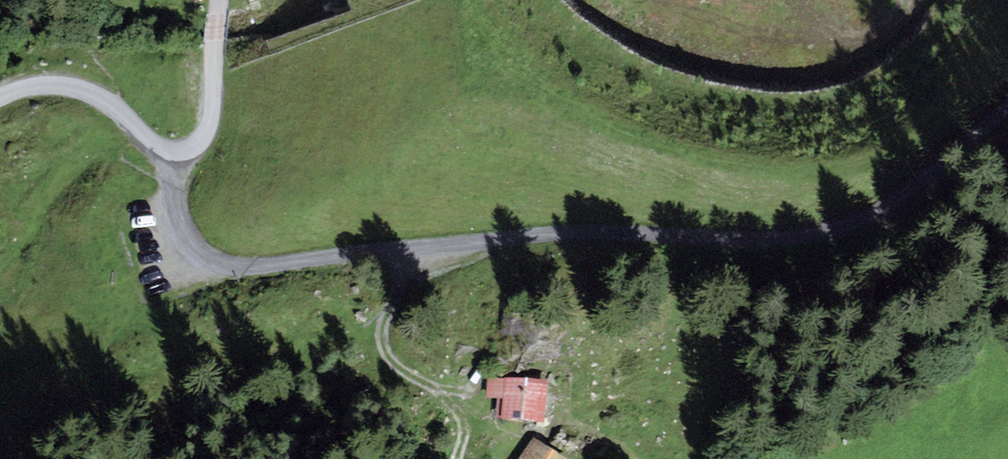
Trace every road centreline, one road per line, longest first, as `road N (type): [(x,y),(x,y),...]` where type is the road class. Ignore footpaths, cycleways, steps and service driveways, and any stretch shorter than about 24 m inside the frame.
road 1 (track): [(176,152),(180,212),(194,247),(222,268),(555,236),(709,242),(886,223),(1007,152)]
road 2 (track): [(918,0),(840,63),(781,68),(695,55)]
road 3 (track): [(402,254),(385,352),(439,390),(461,419),(456,458)]
road 4 (residential): [(0,101),(47,84),(81,91),(176,152)]
road 5 (track): [(176,152),(199,142),(213,121),(214,42)]

